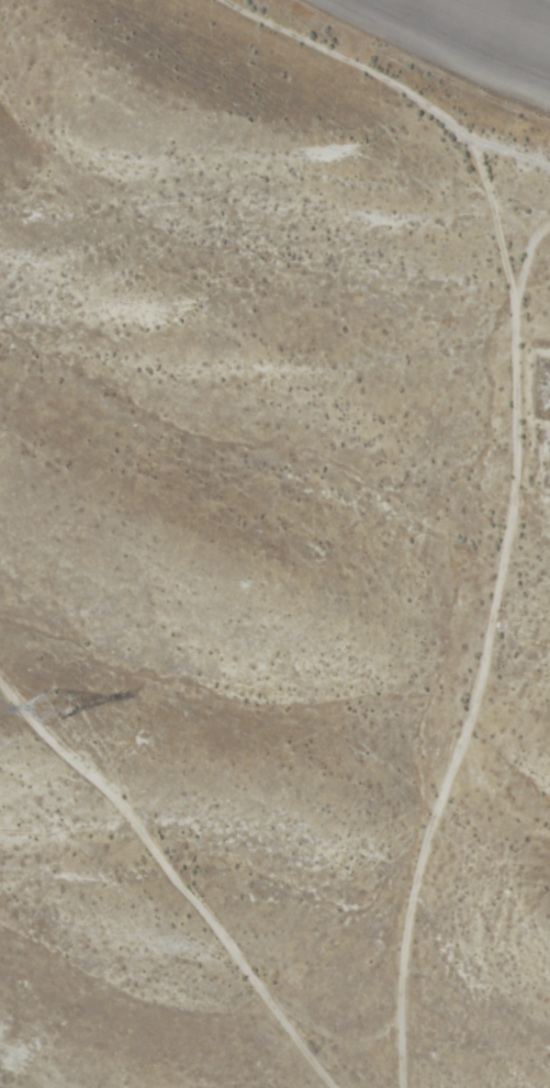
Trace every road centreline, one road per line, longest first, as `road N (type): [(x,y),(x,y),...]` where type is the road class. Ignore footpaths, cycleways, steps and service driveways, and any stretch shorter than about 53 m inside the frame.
road 1 (residential): [(444,278),(467,845),(435,1087)]
road 2 (residential): [(549,273),(444,278),(61,0)]
road 3 (residential): [(0,753),(38,771),(119,840),(331,1087)]

